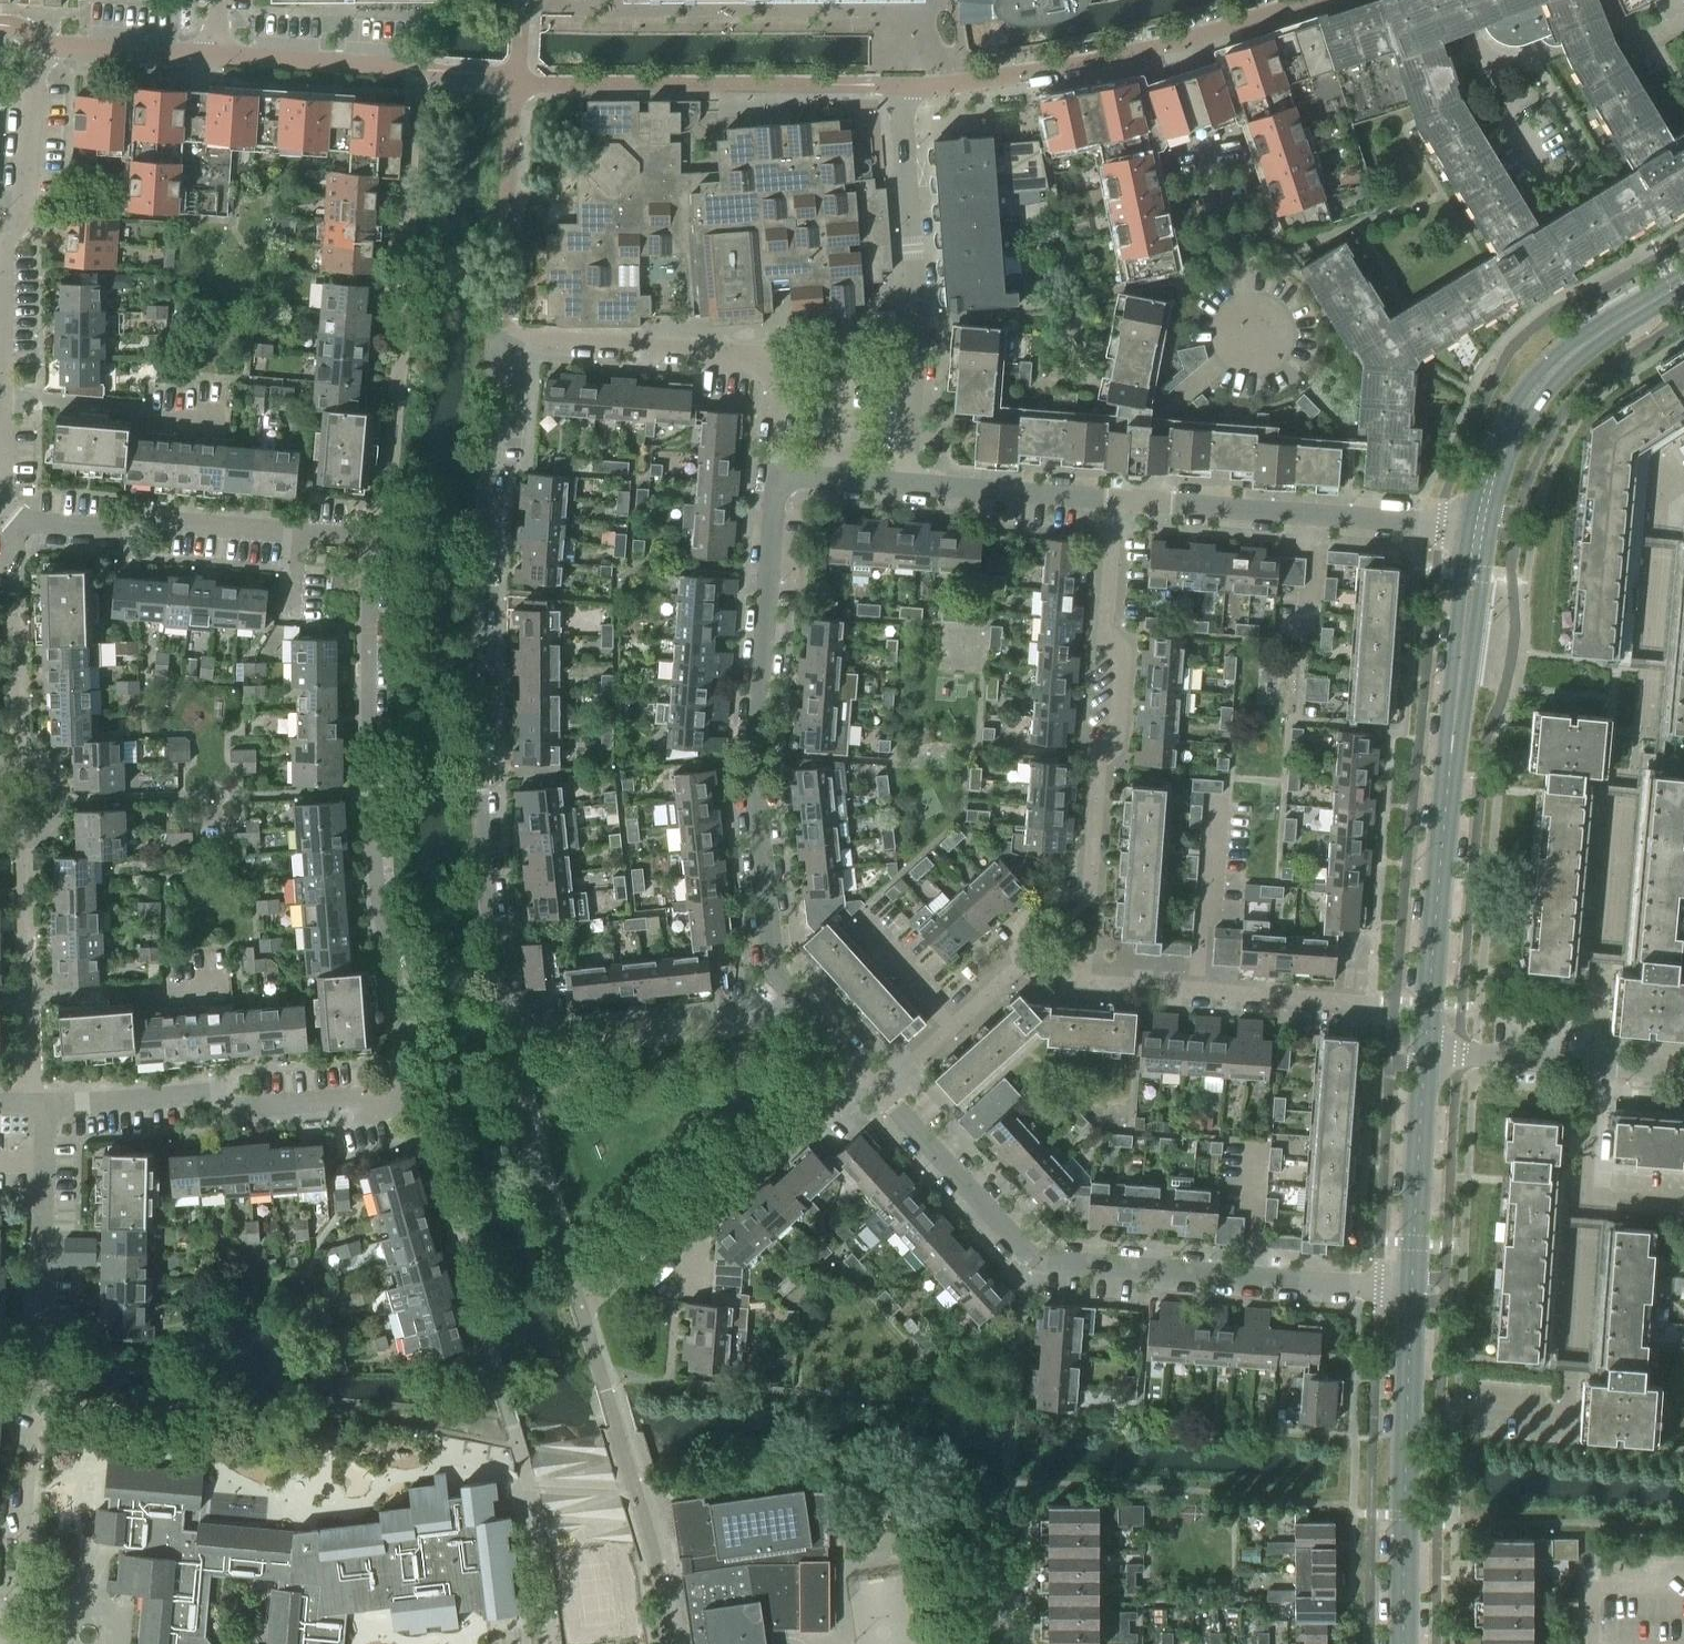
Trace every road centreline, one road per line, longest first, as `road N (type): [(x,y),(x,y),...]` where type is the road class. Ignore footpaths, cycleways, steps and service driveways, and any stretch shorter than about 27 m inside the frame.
road 1 (residential): [(780,480),(779,379),(760,353),(548,335),(502,337),(495,346),(477,597),(482,823),(507,1033),(660,1034),(747,1025),(792,995)]
road 2 (residential): [(44,1104),(208,1094),(235,1108),(398,1093),(394,964),(379,908),(367,790),(371,544)]
road 3 (residential): [(1411,1288),(1049,1264),(883,1095)]
road 4 (residential): [(883,1095),(1005,982),(1021,978),(1373,1005)]
road 5 (tertiary): [(1479,526),(1422,1052)]
road 6 (residential): [(792,995),(770,954),(755,789),(780,480)]
road 7 (residential): [(371,544),(380,527),(416,69)]
road 8 (residential): [(1090,890),(1100,768),(1121,750),(1128,648),(1108,620),(1116,498)]
road 9 (residential): [(907,484),(917,319),(906,93)]
road 10 (residential): [(0,413),(2,246),(23,209),(31,86),(48,44)]
road 11 (residential): [(579,1307),(862,1071)]
road 12 (residential): [(1116,498),(1479,526)]
road 13 (residential): [(371,544),(145,521),(122,531),(16,523)]
road 14 (tertiary): [(1411,1288),(1405,1643)]
road 15 (tertiary): [(1683,282),(1583,342),(1524,404),(1492,465),(1479,526)]
road 16 (residential): [(1473,1407),(1568,1409),(1583,1197)]
road 17 (residential): [(1173,44),(906,93)]
road 18 (residential): [(1595,1064),(1623,797)]
road 19 (residential): [(1007,1643),(1006,1525),(997,1516),(982,1526),(981,1643)]
road 20 (residential): [(1239,278),(1173,44)]
road 21 (tertiary): [(1422,1052),(1411,1288)]
road 22 (residential): [(40,1326),(44,1104)]
road 23 (residential): [(14,1640),(35,1420)]
road 24 (residential): [(907,484),(1116,498)]
road 25 (residential): [(416,69),(214,56)]
road 26 (residential): [(1650,640),(1657,503),(1683,477)]
road 27 (residential): [(1595,1064),(1422,1052)]
road 28 (residential): [(214,56),(48,44)]
road 29 (residential): [(1560,201),(1493,89),(1494,61)]
road 30 (residential): [(1308,0),(1173,44)]
road 31 (residential): [(1583,1197),(1595,1064)]
road 32 (residential): [(32,1104),(27,971)]
road 33 (residential): [(1616,26),(1535,57),(1494,61)]
road 34 (residential): [(780,480),(907,484)]

